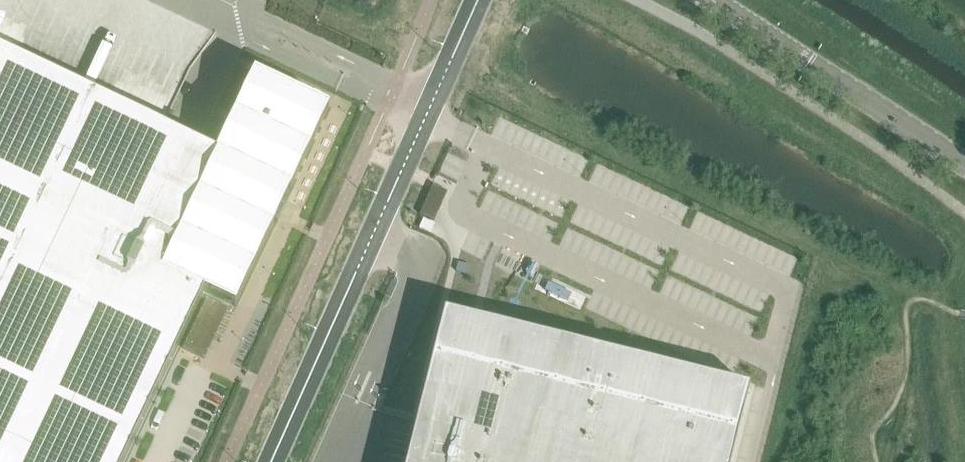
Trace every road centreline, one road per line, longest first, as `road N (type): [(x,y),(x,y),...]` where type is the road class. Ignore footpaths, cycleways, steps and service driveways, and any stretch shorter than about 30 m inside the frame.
road 1 (unclassified): [(480,0),(271,461)]
road 2 (tertiary): [(964,164),(708,0)]

